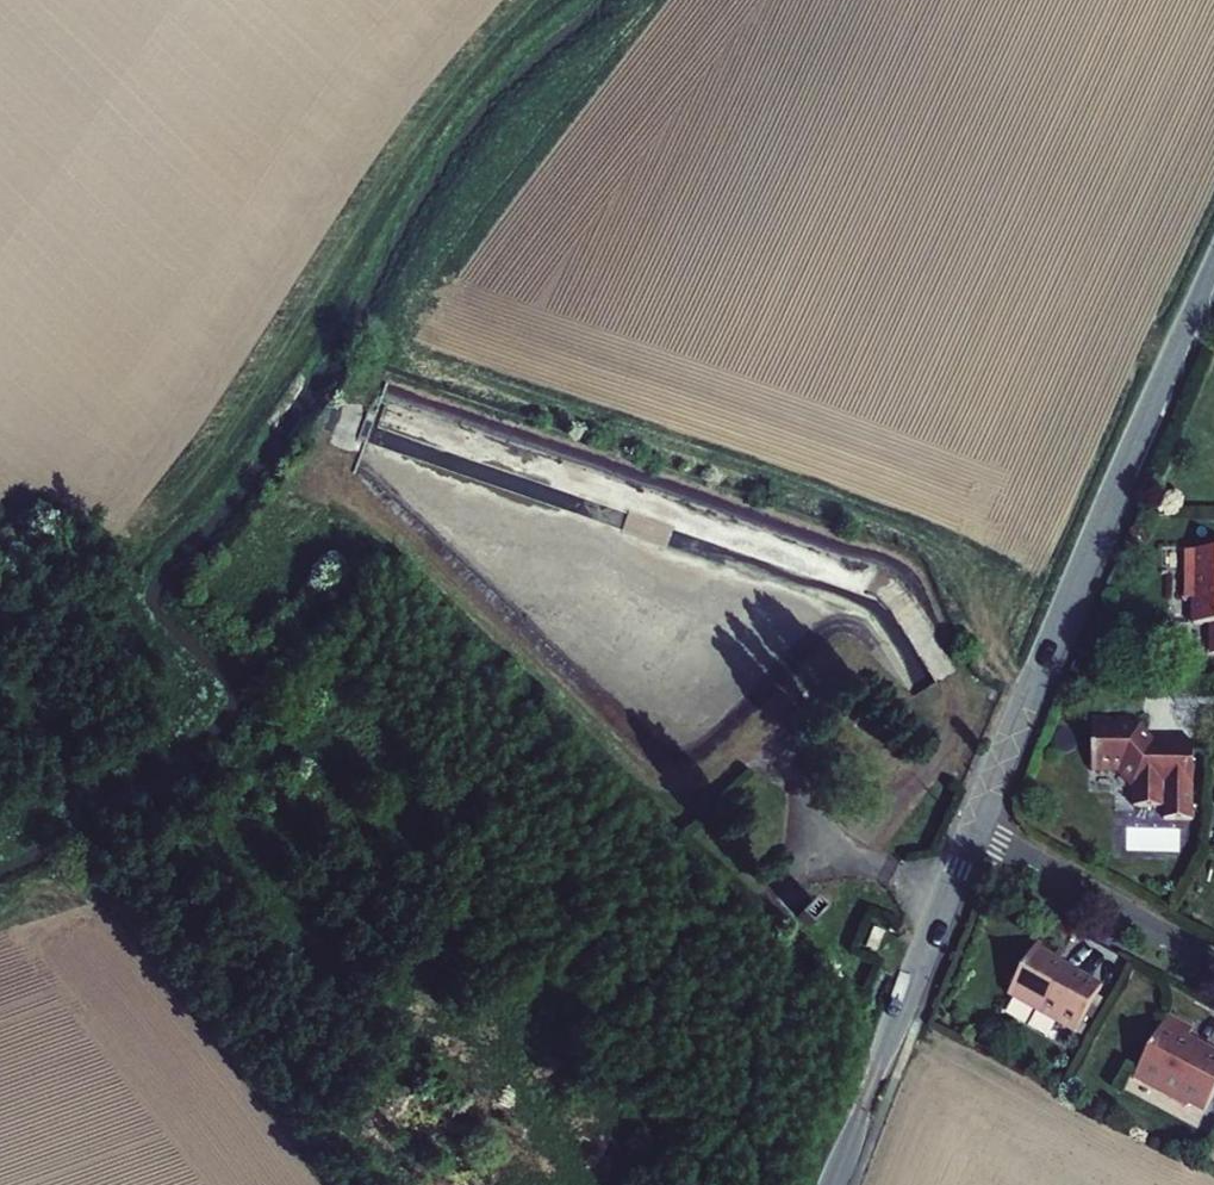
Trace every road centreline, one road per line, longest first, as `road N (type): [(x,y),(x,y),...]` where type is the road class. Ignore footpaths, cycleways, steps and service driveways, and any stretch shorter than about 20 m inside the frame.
road 1 (unclassified): [(977,825),(1213,271)]
road 2 (unclassified): [(830,1184),(977,825)]
road 3 (residential): [(1213,961),(977,825)]

